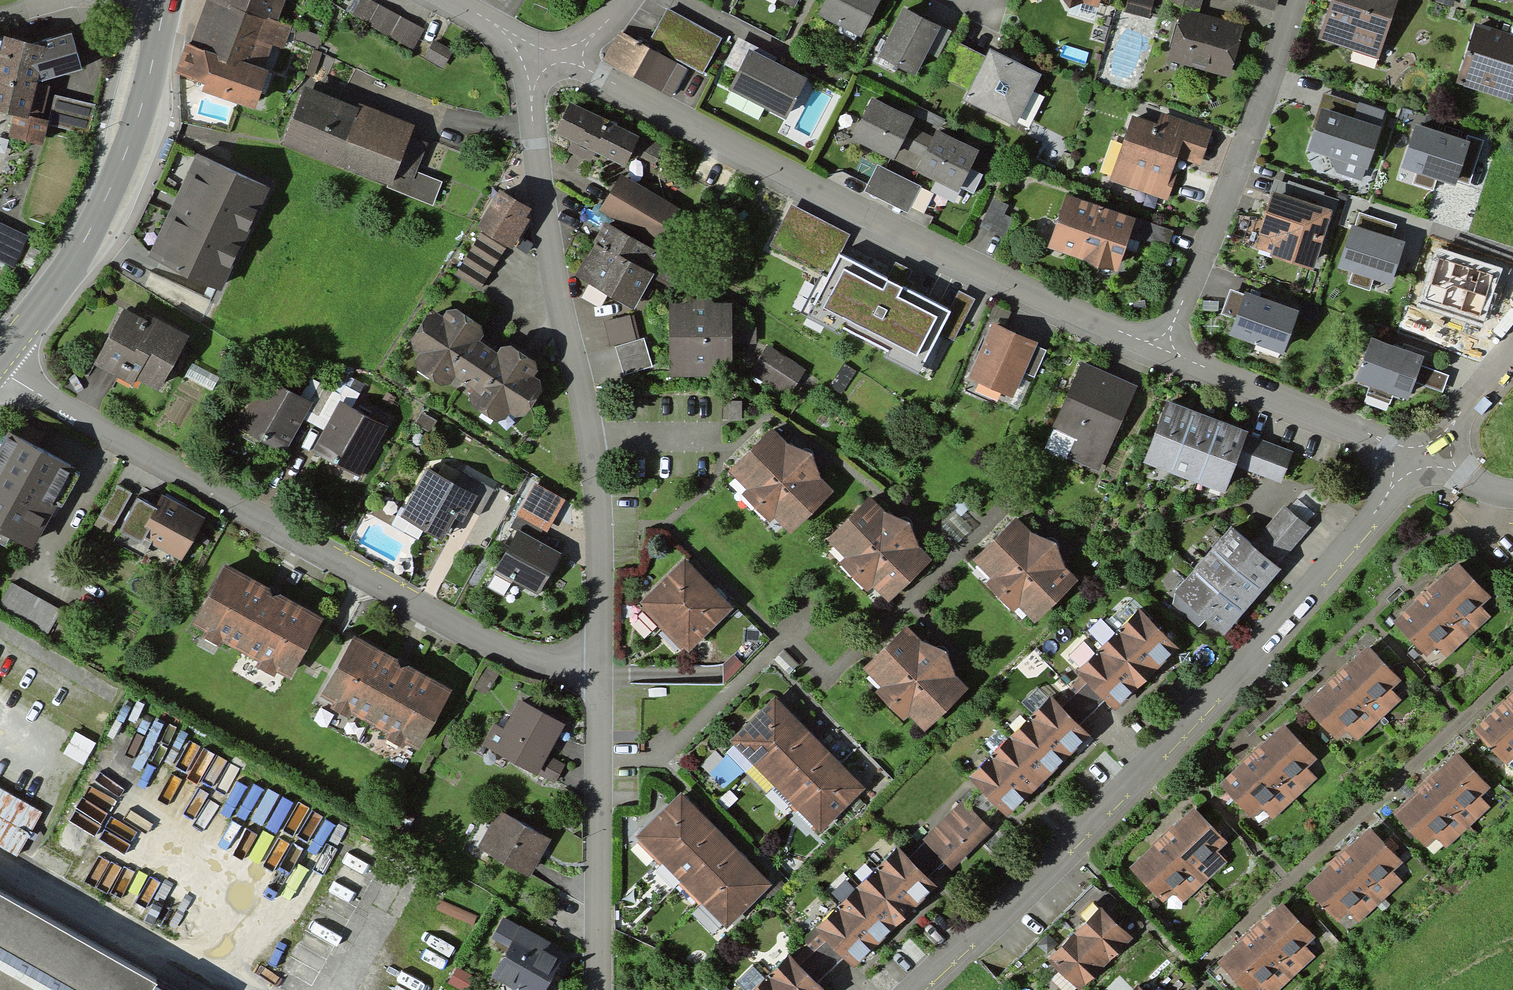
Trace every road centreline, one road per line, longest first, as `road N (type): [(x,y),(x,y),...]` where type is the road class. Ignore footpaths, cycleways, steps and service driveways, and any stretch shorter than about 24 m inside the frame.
road 1 (residential): [(910,989),(1020,888),(1424,462)]
road 2 (residential): [(600,669),(542,664),(434,618),(0,374)]
road 3 (residential): [(561,64),(1167,357)]
road 4 (residential): [(511,39),(588,458),(600,669)]
road 5 (residential): [(1512,677),(1205,962)]
road 6 (secondary): [(162,2),(125,154),(94,224),(0,363)]
road 7 (residential): [(1167,357),(1297,0)]
road 8 (residential): [(598,989),(600,669)]
road 9 (residential): [(1167,357),(1424,462)]
road 10 (residential): [(1424,462),(1512,362)]

